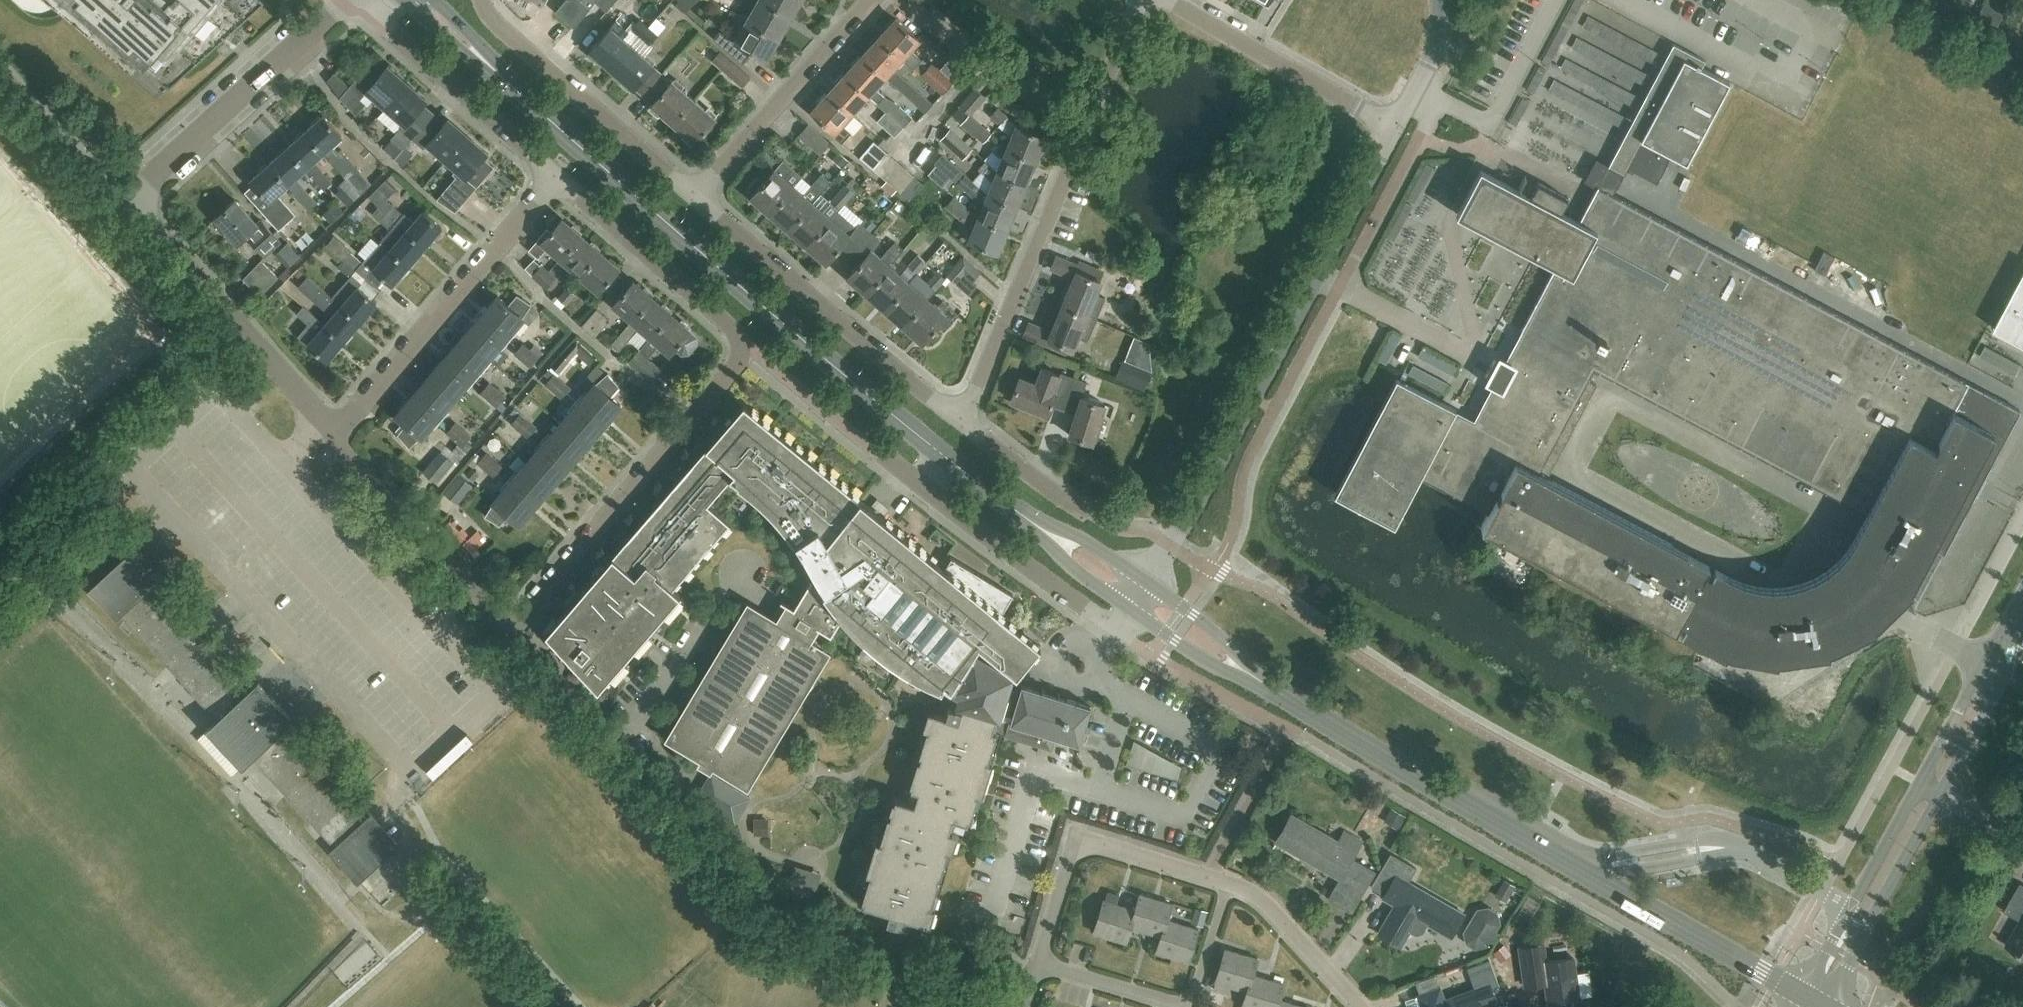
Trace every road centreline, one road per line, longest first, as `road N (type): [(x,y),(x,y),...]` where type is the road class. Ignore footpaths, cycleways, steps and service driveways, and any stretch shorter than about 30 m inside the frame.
road 1 (tertiary): [(942,453),(414,0)]
road 2 (residential): [(333,439),(121,208),(341,4)]
road 3 (tertiary): [(1802,998),(1483,820),(1314,712)]
road 4 (unclassified): [(1145,580),(1395,129)]
road 5 (residential): [(507,628),(736,364),(740,343)]
road 6 (residential): [(333,439),(558,174)]
road 7 (residential): [(959,418),(691,197)]
road 8 (residential): [(959,418),(1085,129)]
road 9 (residential): [(1037,963),(1079,837),(1232,885)]
road 10 (residential): [(691,197),(489,16),(484,0)]
road 11 (residential): [(1037,963),(1191,1006),(1232,885)]
road 12 (residential): [(341,4),(369,18),(558,174)]
road 13 (residential): [(691,197),(869,0)]
road 14 (residential): [(1395,129),(1164,0)]
road 15 (residential): [(921,482),(1114,628),(1127,611)]
road 16 (residential): [(507,628),(333,439)]
road 17 (residential): [(558,174),(740,343)]
road 18 (unclassified): [(1921,782),(1802,998)]
road 19 (unclassified): [(1825,1006),(1943,792)]
road 20 (residential): [(1085,129),(901,0)]
road 21 (tertiary): [(1314,712),(1145,580)]
road 22 (tertiary): [(1127,611),(1212,667),(1314,712)]
road 23 (residential): [(1110,528),(959,418)]
road 24 (residential): [(1232,885),(1268,906),(1358,1006)]
road 25 (residential): [(616,747),(507,628)]
road 26 (residential): [(1085,129),(1139,0)]
road 27 (unclassified): [(1994,665),(1969,688),(1921,782)]
road 28 (tertiary): [(1025,516),(1127,611)]
road 29 (unclassified): [(1395,129),(1437,47),(1441,0)]
road 30 (unclassified): [(1943,792),(1991,700),(1994,665)]
road 31 (tertiary): [(1145,580),(1025,516)]

